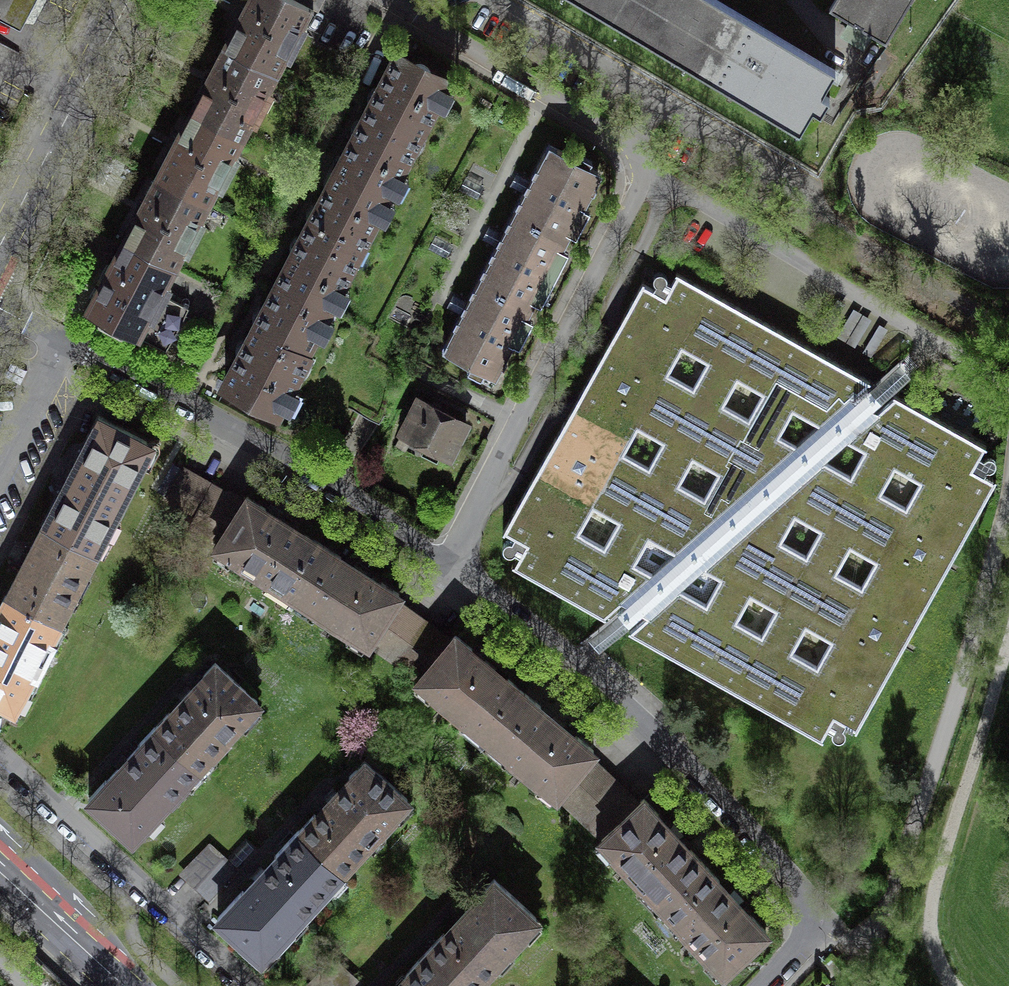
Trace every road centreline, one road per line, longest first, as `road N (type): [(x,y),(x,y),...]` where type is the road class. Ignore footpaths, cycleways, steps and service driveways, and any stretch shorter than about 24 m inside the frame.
road 1 (residential): [(446,560),(642,721),(804,895),(812,933),(765,985)]
road 2 (residential): [(0,308),(266,448),(446,560)]
road 3 (residential): [(446,560),(639,189),(642,170)]
road 4 (residential): [(642,170),(1008,380)]
road 5 (residential): [(642,170),(619,138),(398,0)]
road 6 (primary): [(126,0),(0,246)]
road 7 (primary): [(123,985),(0,871)]

